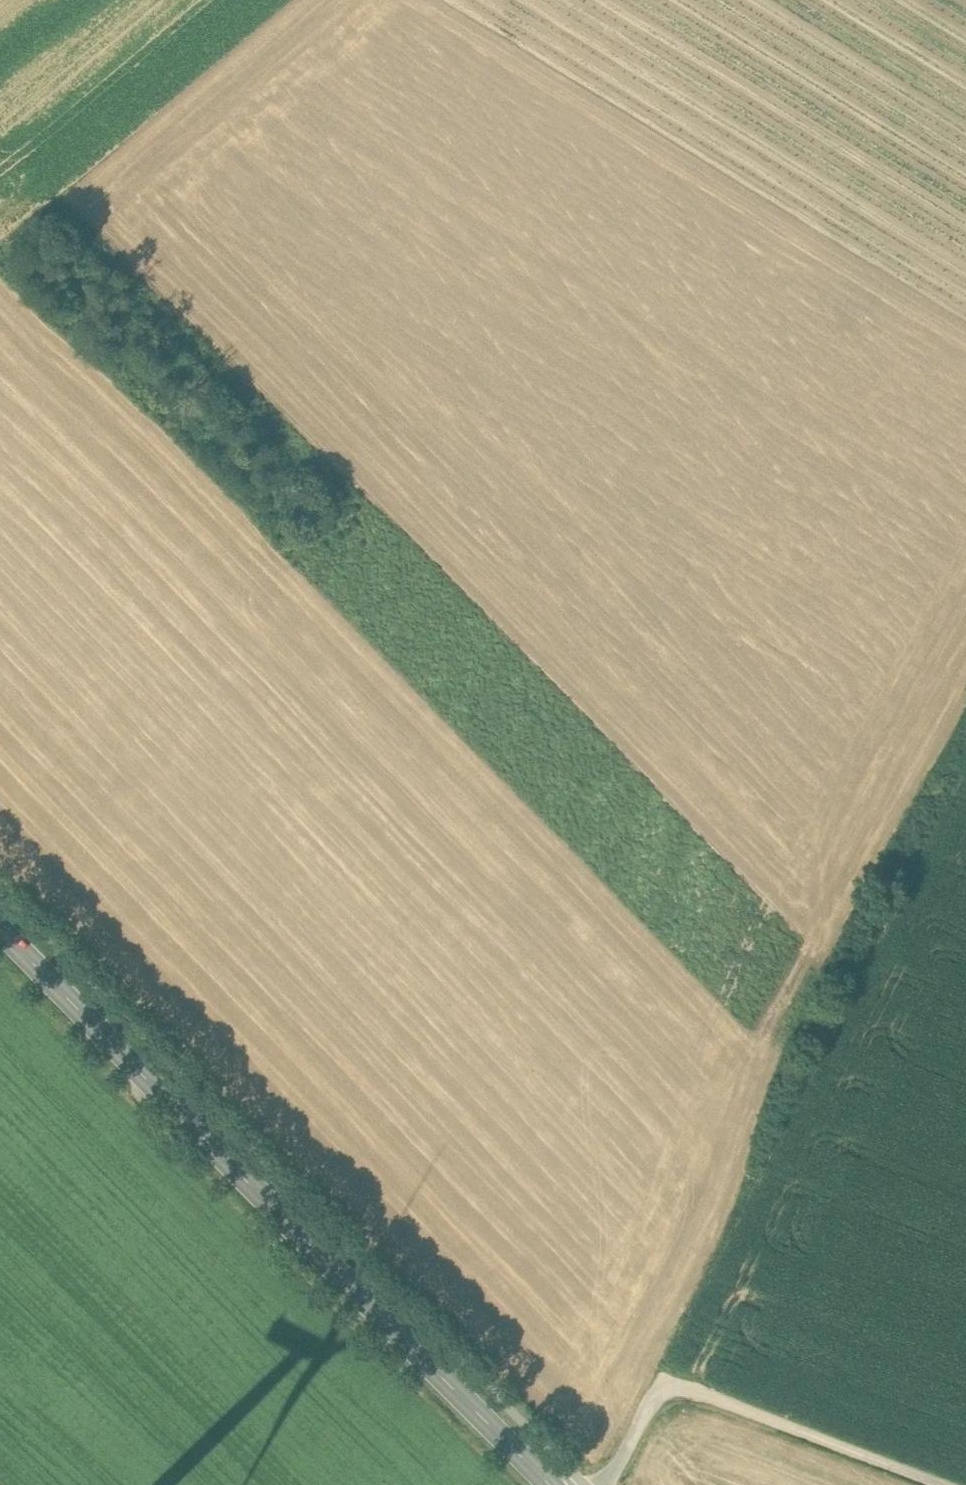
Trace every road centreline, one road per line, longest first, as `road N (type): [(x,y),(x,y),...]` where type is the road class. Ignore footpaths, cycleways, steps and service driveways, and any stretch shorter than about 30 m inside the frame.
road 1 (tertiary): [(0,929),(555,1484)]
road 2 (unclassified): [(612,1484),(659,1393),(693,1386),(952,1484)]

